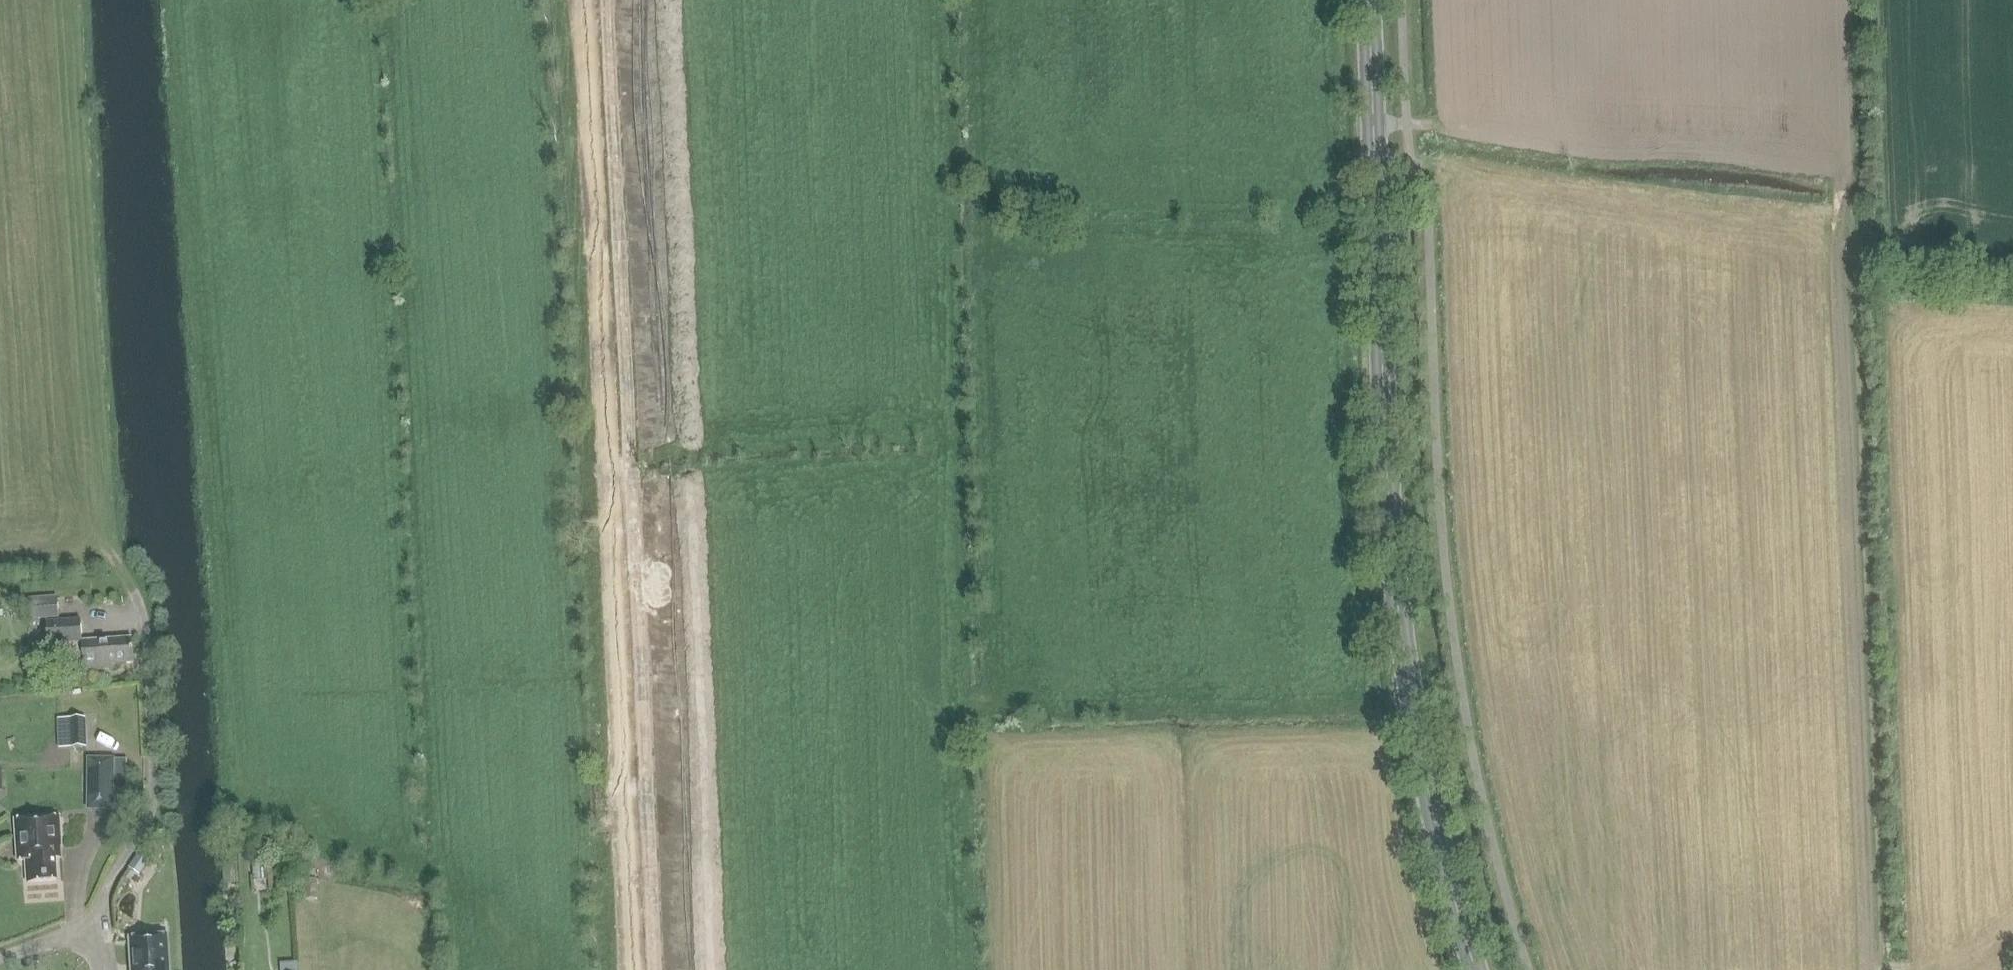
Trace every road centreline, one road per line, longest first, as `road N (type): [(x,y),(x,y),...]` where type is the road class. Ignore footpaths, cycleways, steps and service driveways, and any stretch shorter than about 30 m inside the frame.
road 1 (primary): [(1472,969),(1423,771),(1395,596),(1365,0)]
road 2 (unclassified): [(102,969),(100,952),(72,939),(0,957)]

